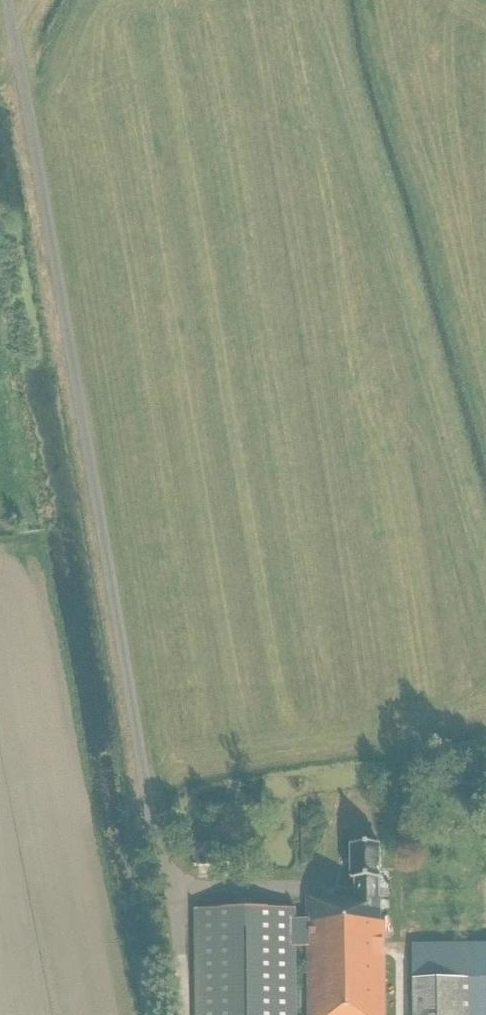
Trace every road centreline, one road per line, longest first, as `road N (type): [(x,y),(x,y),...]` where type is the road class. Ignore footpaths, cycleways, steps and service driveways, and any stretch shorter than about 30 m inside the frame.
road 1 (unclassified): [(150,810),(7,0)]
road 2 (track): [(485,584),(319,0)]
road 3 (track): [(394,946),(393,764),(403,733),(471,693),(485,668)]

